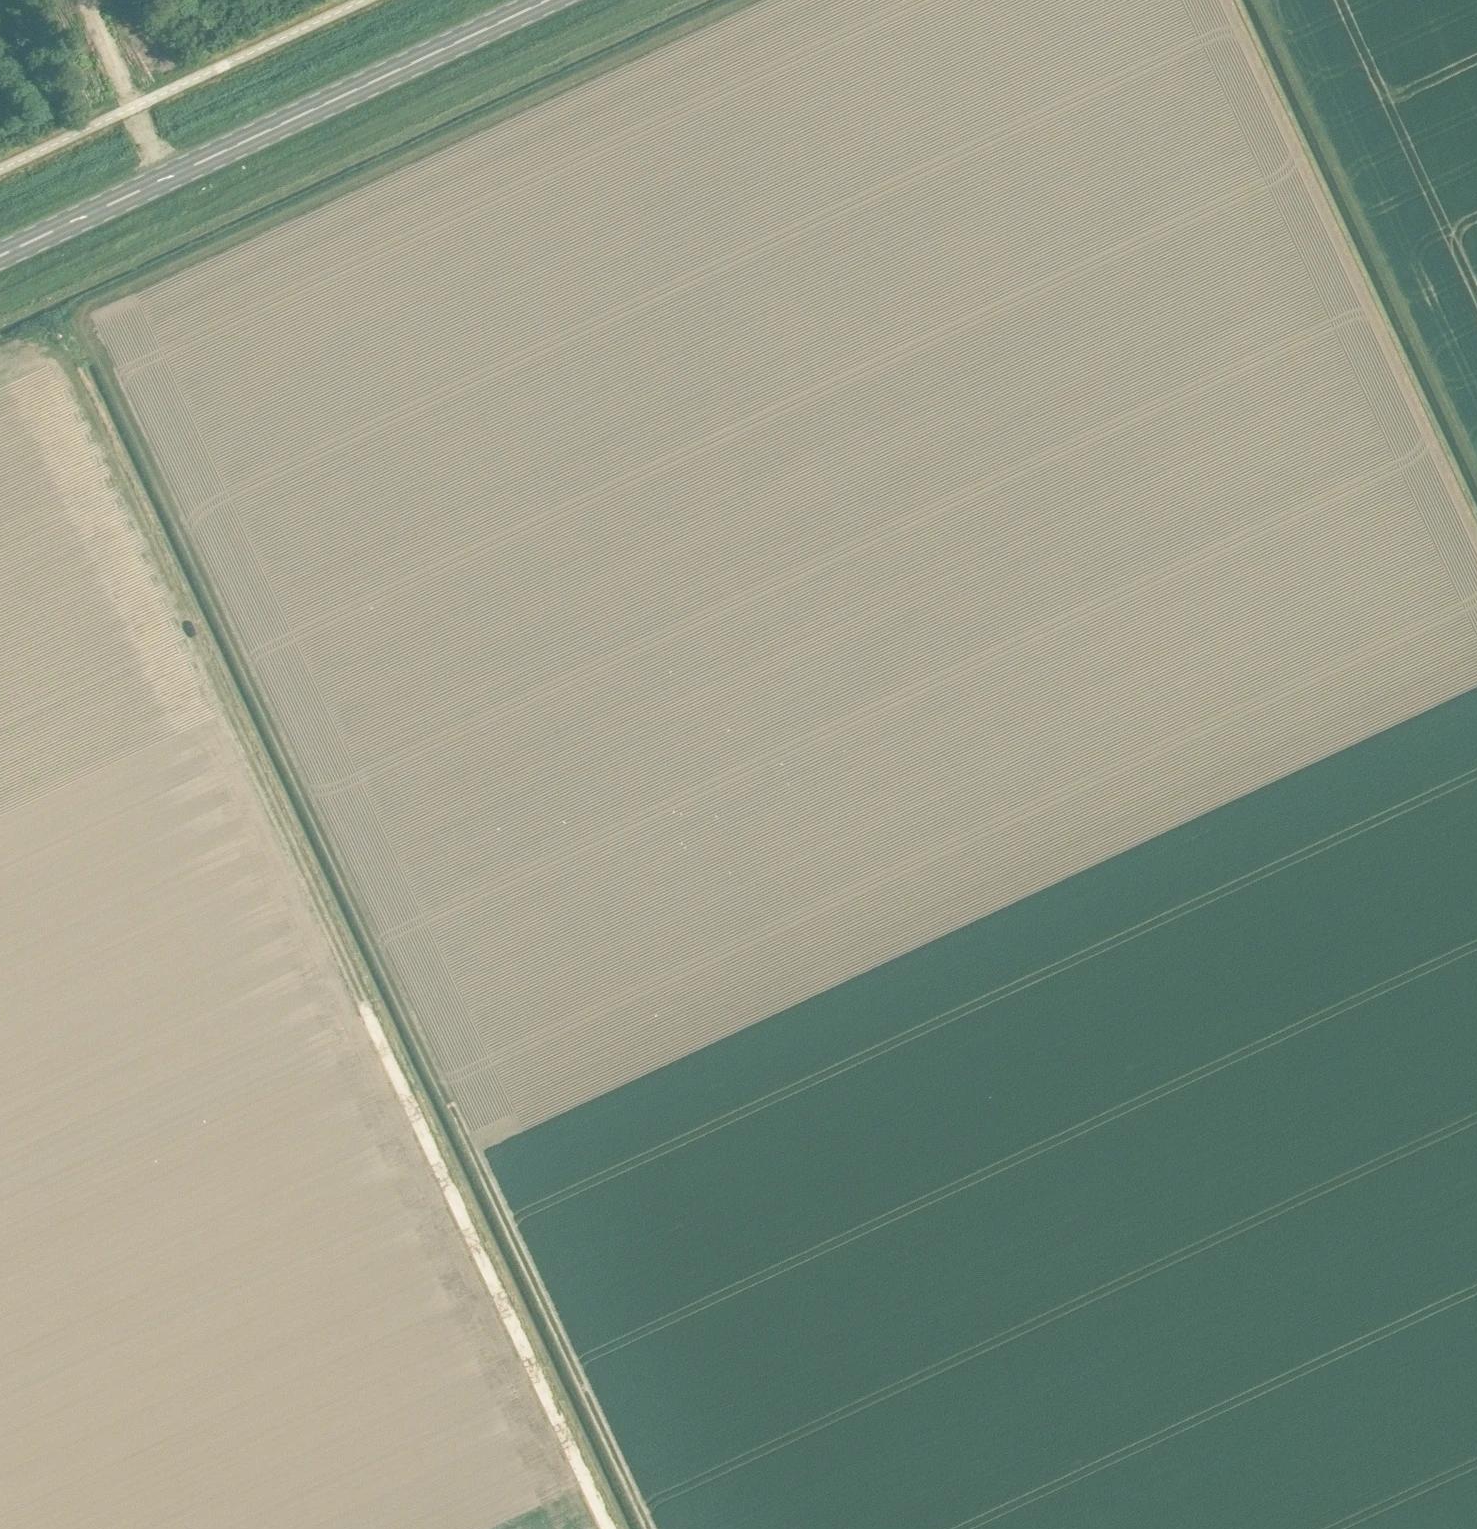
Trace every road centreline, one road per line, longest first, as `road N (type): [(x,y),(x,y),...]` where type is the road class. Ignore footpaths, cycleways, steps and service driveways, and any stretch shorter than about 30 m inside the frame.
road 1 (primary): [(0,255),(547,0)]

